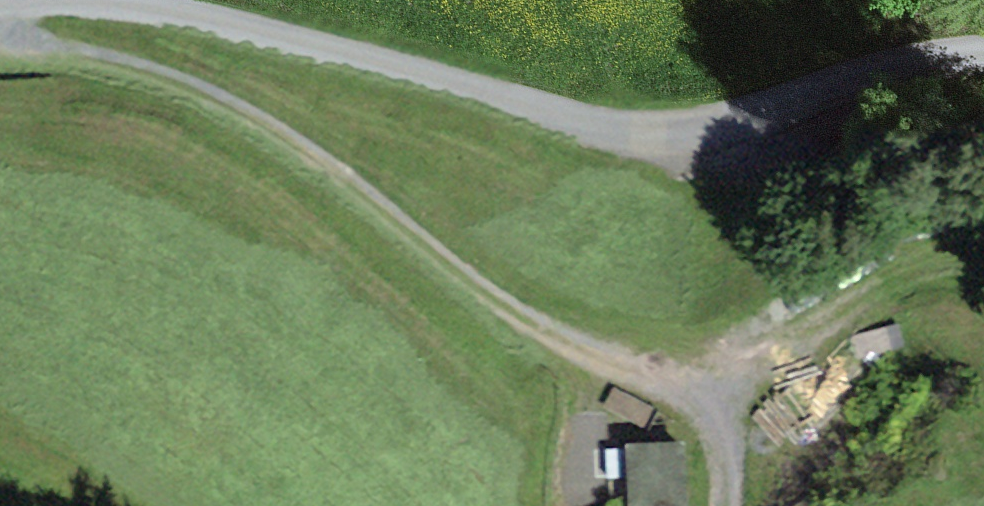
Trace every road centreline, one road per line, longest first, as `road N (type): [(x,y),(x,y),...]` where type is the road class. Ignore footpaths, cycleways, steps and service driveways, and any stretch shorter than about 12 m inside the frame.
road 1 (unclassified): [(983,54),(919,59),(686,133),(610,131),(368,61),(191,19),(62,0)]
road 2 (track): [(0,25),(19,39),(191,88),(315,158),(581,383),(723,421),(725,505)]

